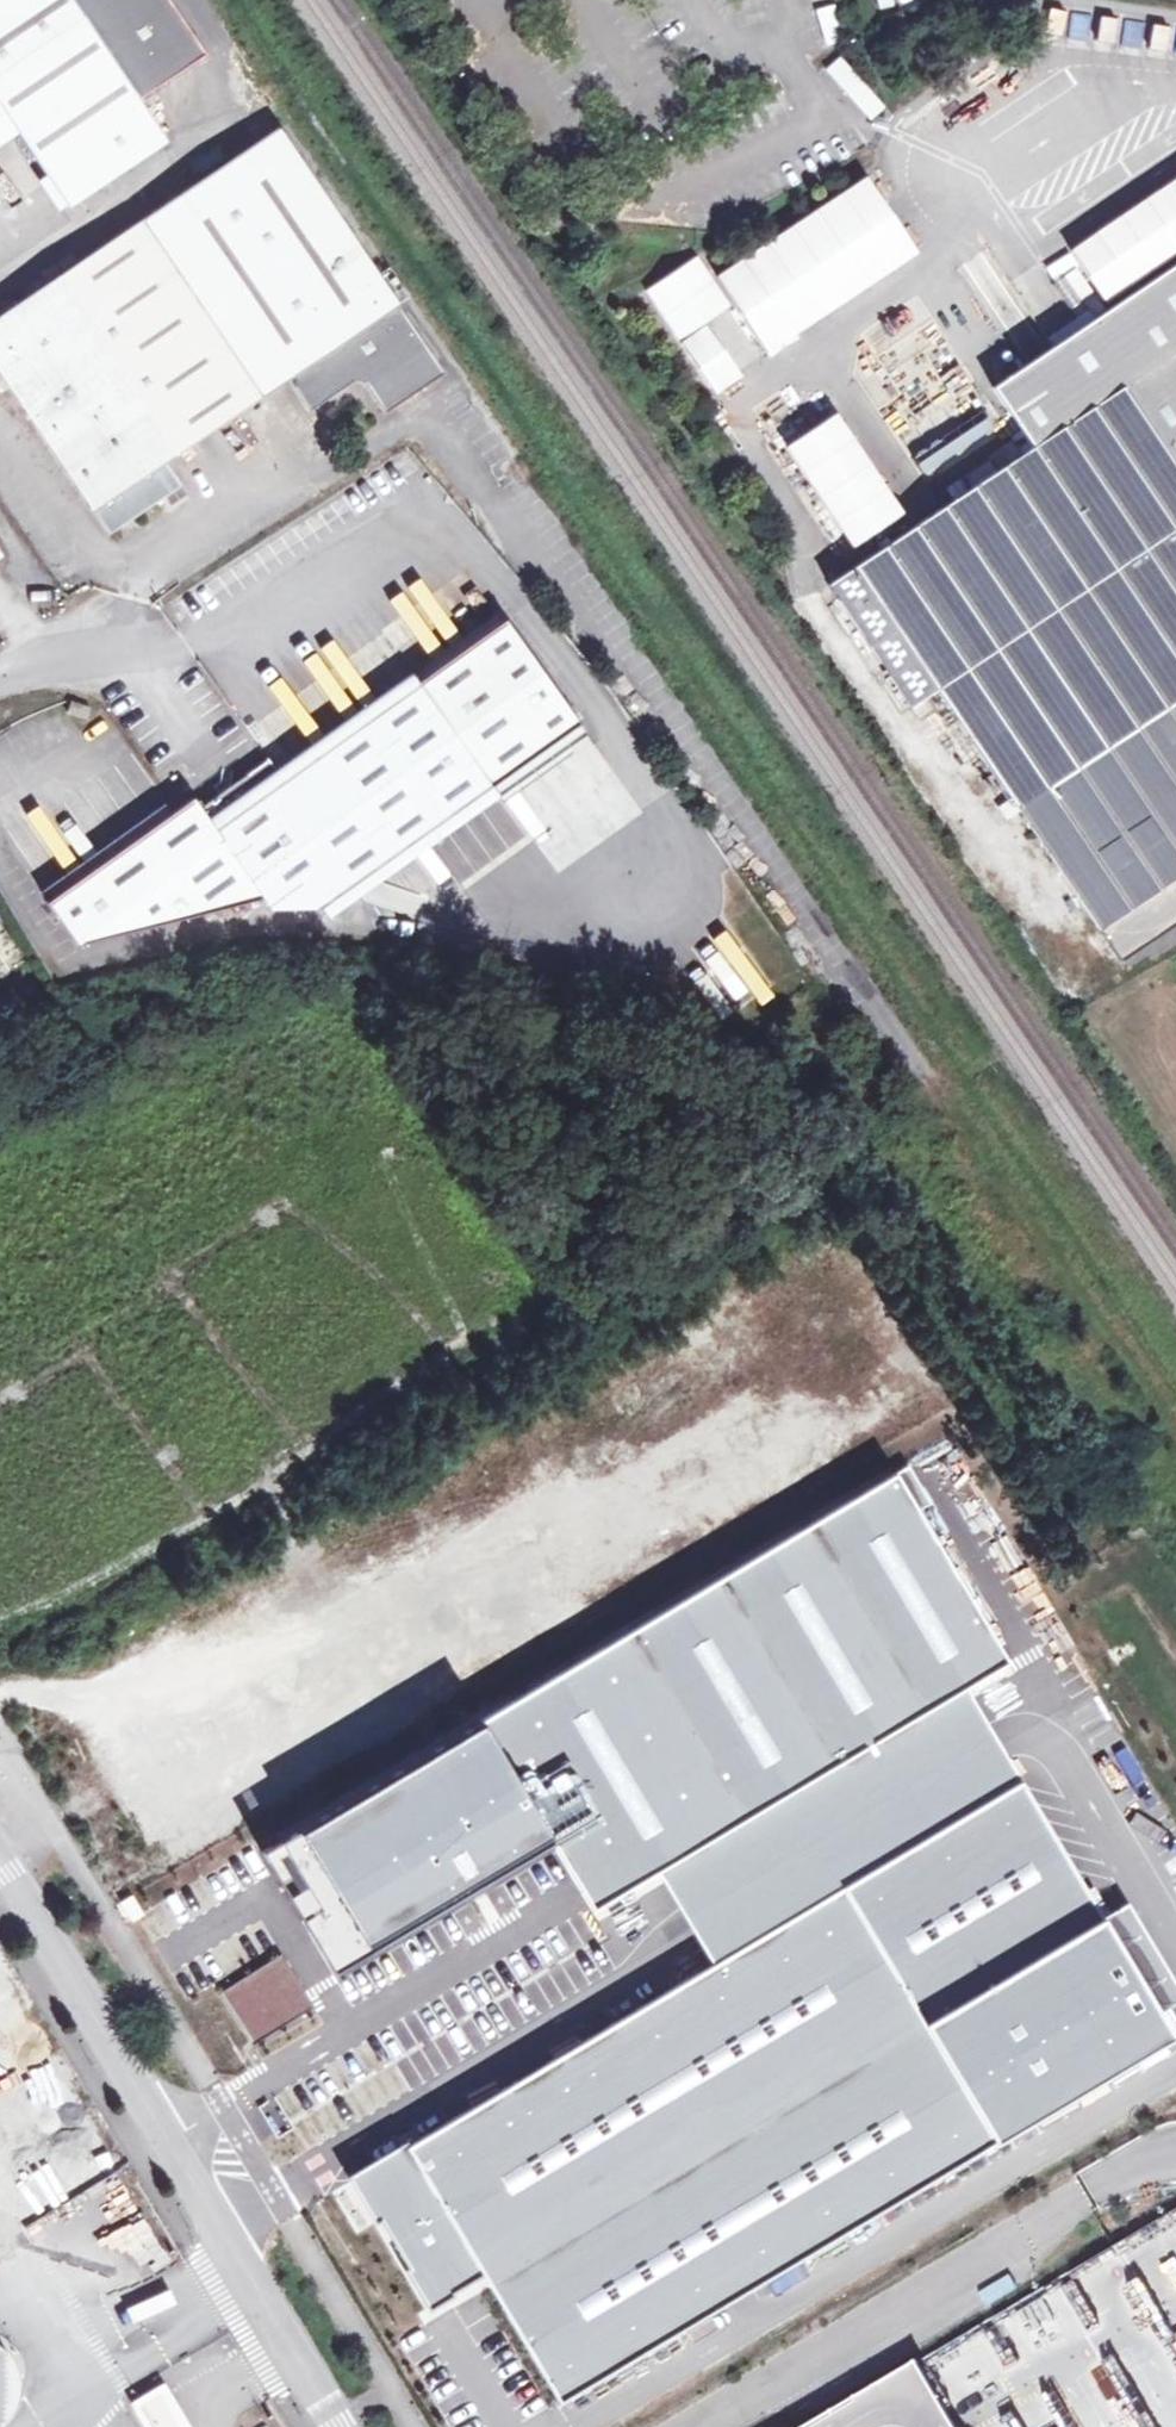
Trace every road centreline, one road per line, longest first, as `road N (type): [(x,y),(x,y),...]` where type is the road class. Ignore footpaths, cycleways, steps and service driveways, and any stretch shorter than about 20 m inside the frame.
road 1 (unclassified): [(343,2426),(0,1863)]

